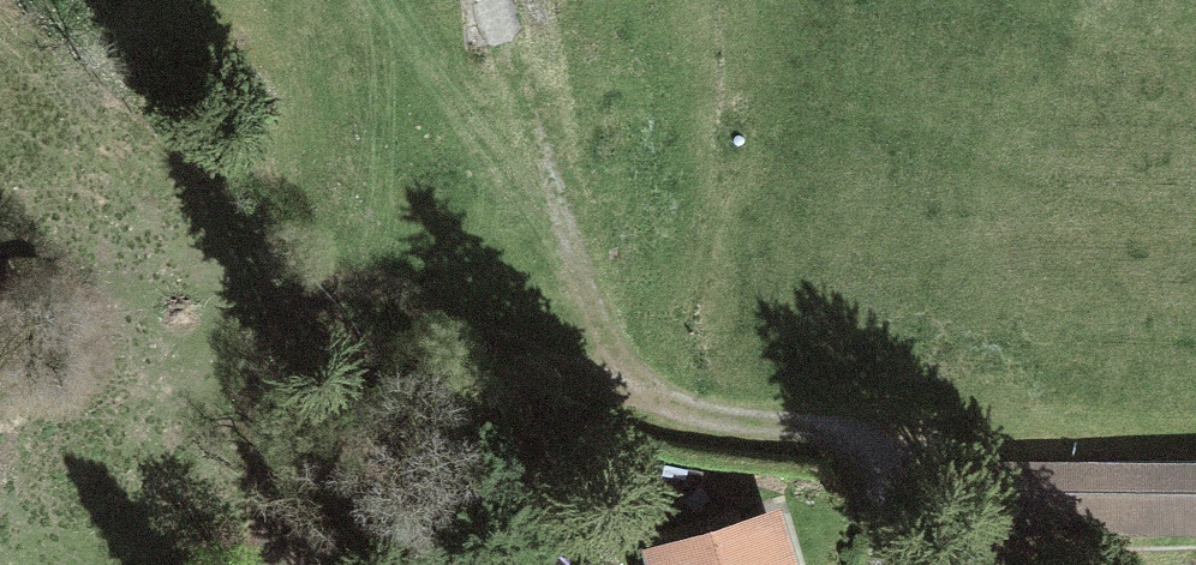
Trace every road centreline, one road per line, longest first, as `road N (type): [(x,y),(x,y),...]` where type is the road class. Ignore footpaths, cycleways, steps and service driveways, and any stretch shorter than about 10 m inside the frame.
road 1 (track): [(889,564),(903,440),(682,410),(622,368),(600,333),(570,240),(519,0)]
road 2 (track): [(903,440),(1195,445)]
road 3 (track): [(437,564),(466,552),(600,333)]

